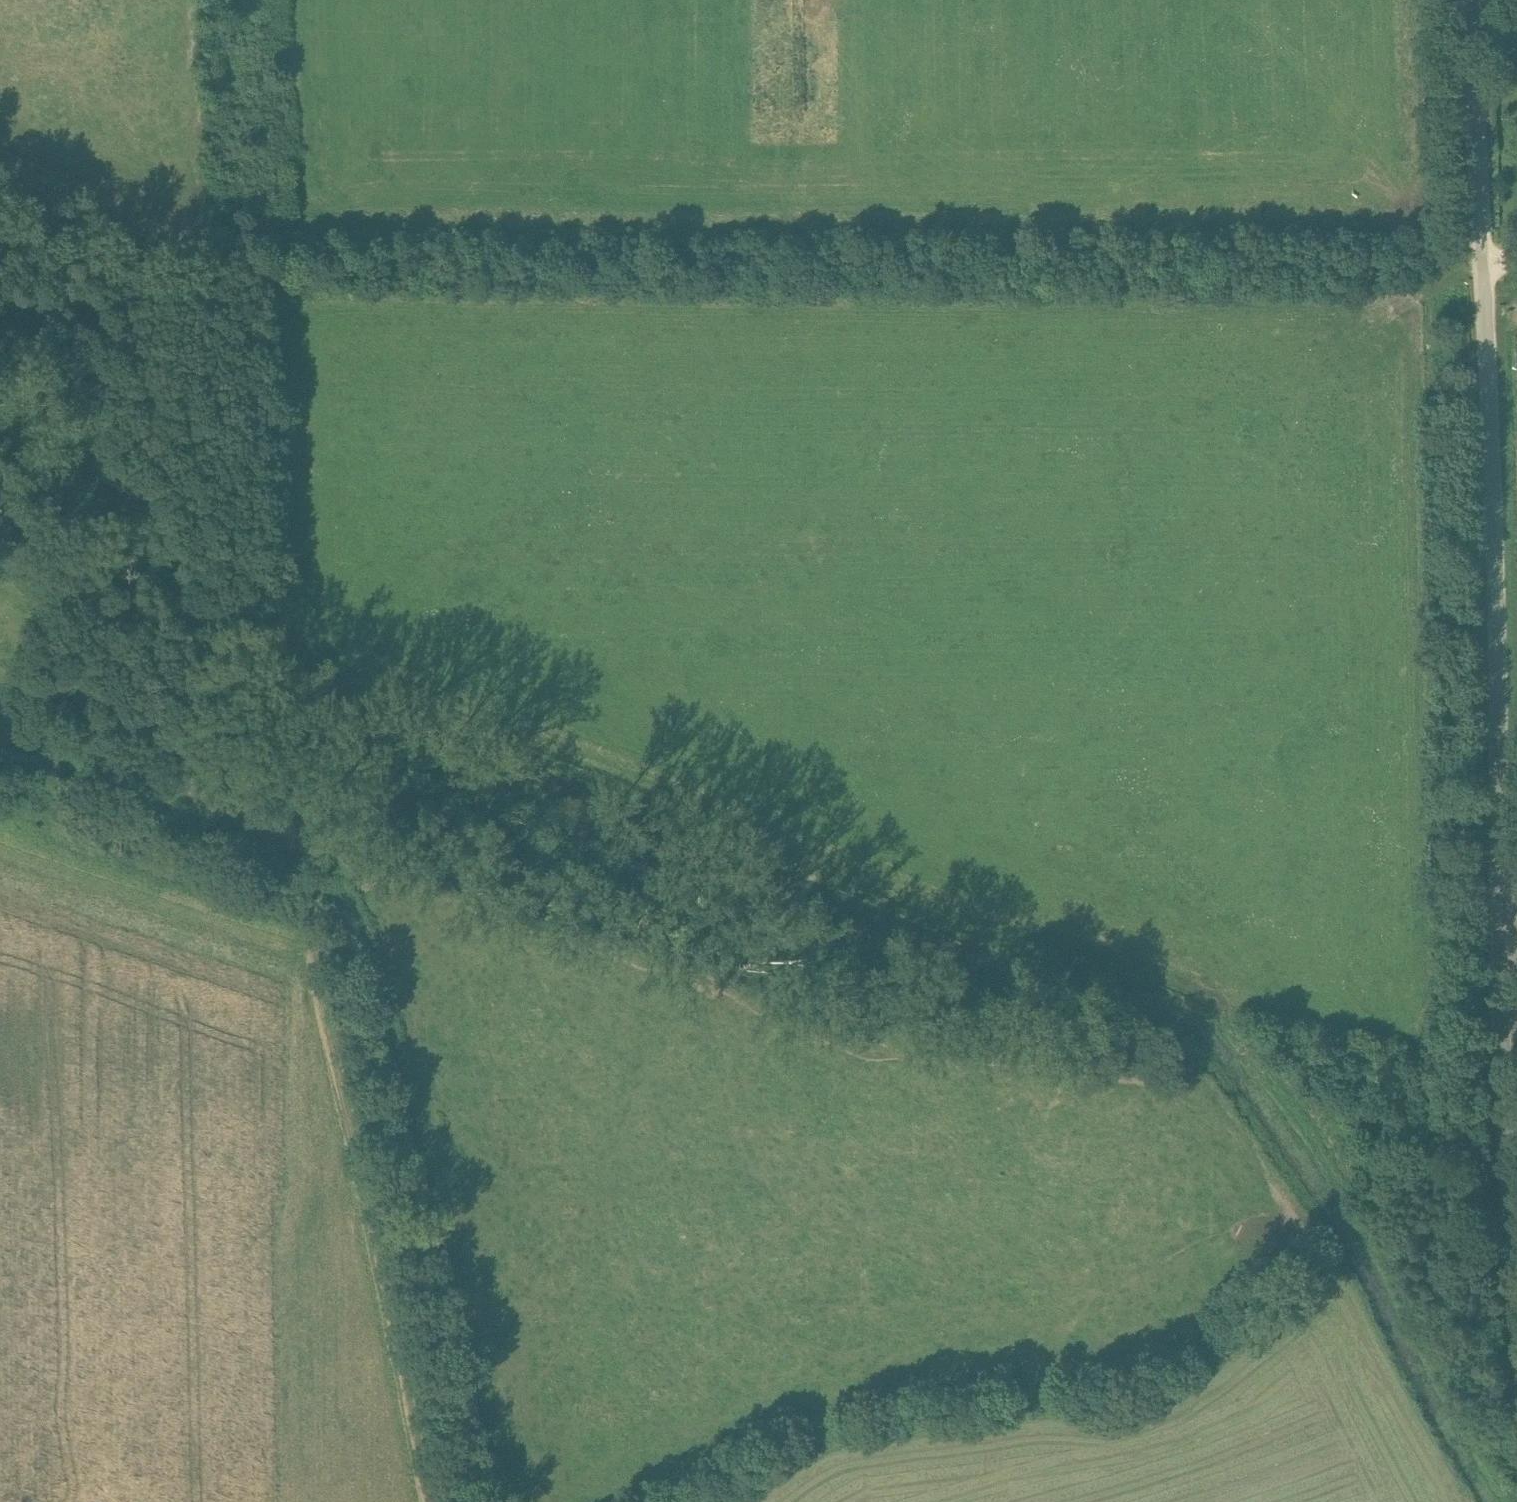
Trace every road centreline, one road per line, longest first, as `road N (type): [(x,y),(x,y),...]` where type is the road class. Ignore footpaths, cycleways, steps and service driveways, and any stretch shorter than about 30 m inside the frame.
road 1 (unclassified): [(1516,1376),(1488,991),(1466,0)]
road 2 (track): [(241,811),(200,795),(237,655),(216,250),(0,160)]
road 3 (track): [(241,811),(307,844),(320,878),(462,1501)]

